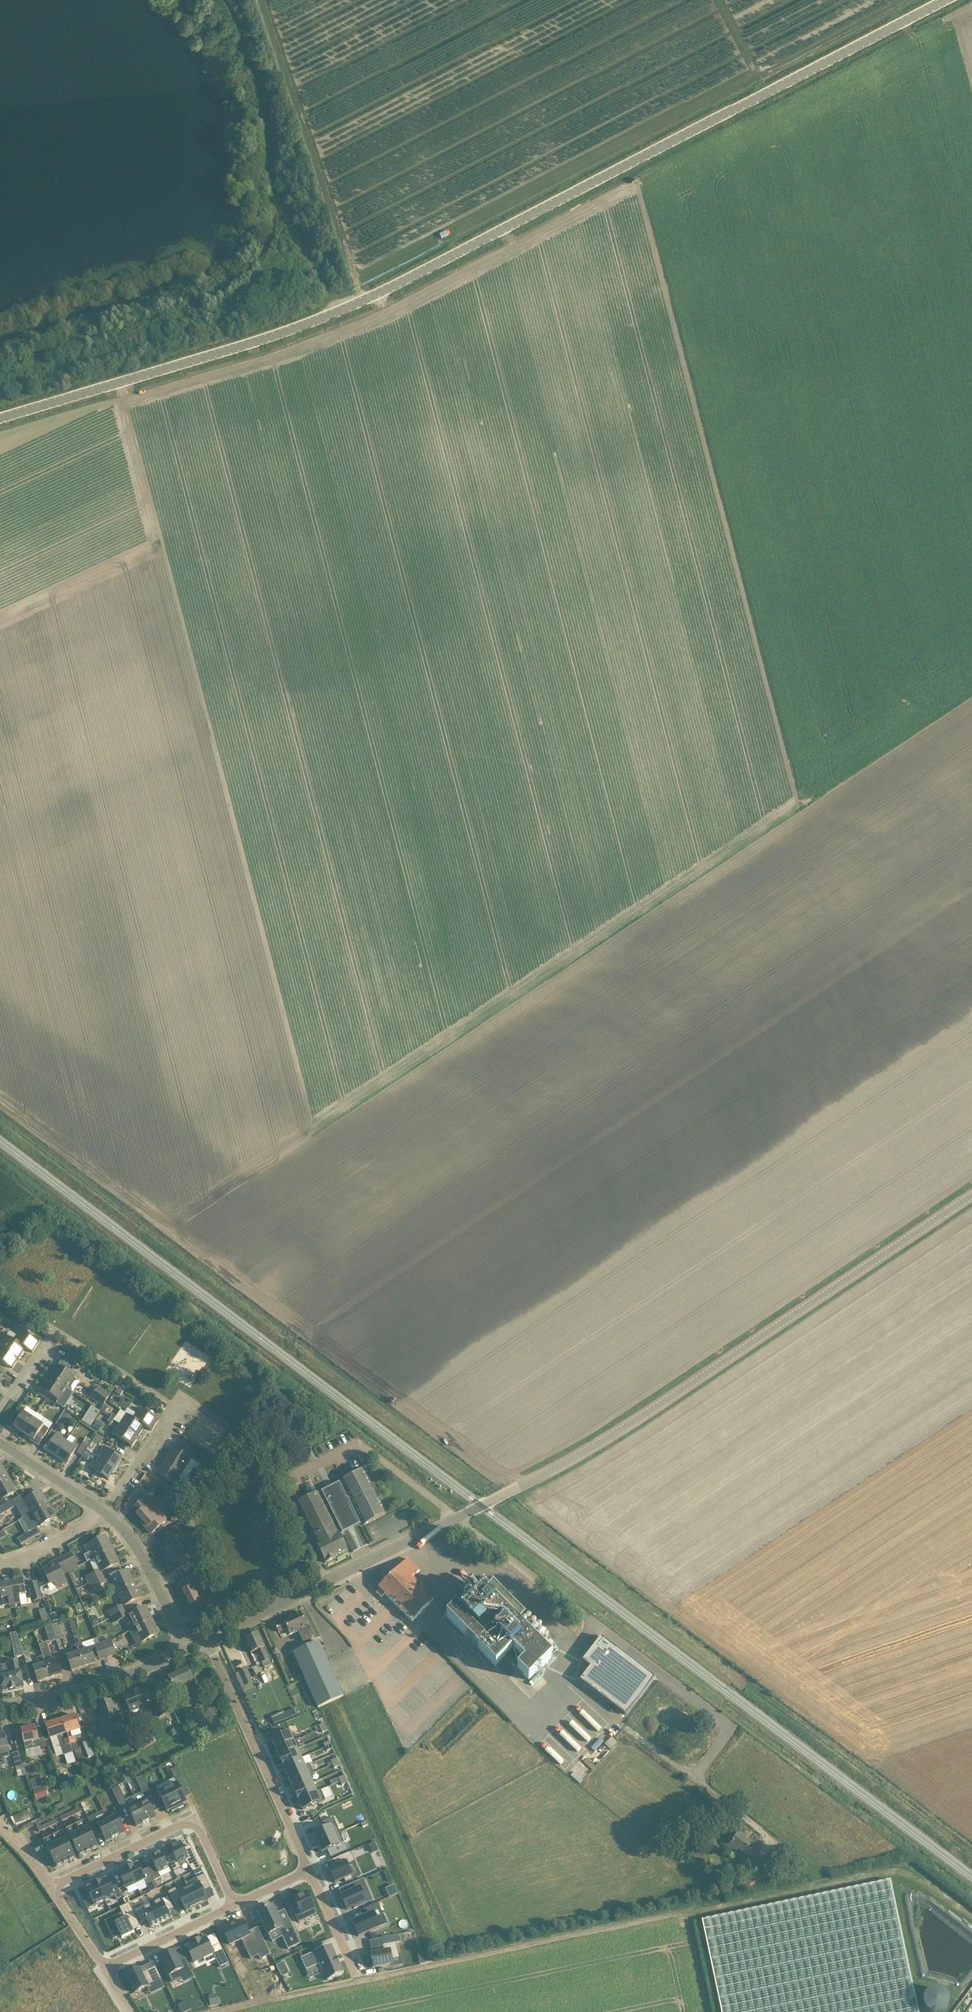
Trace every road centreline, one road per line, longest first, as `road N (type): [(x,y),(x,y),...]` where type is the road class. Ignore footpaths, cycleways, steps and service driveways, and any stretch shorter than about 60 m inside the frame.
road 1 (unclassified): [(0,418),(257,342),(361,302),(944,0)]
road 2 (tertiary): [(457,1518),(620,1434),(971,1198)]
road 3 (track): [(226,0),(246,39),(269,126),(275,195),(266,241),(238,281),(214,297),(0,367)]
road 4 (unclassified): [(695,1779),(732,1729),(457,1518)]
road 5 (tertiary): [(207,1639),(457,1518)]
road 6 (residential): [(309,1873),(207,1639)]
road 7 (residential): [(234,1905),(193,1820),(48,1887)]
road 8 (tertiary): [(0,1709),(88,1691),(189,1648)]
road 9 (residential): [(105,1514),(133,1542),(189,1648)]
road 10 (residential): [(234,1905),(103,1969)]
road 11 (residential): [(0,1443),(105,1514)]

